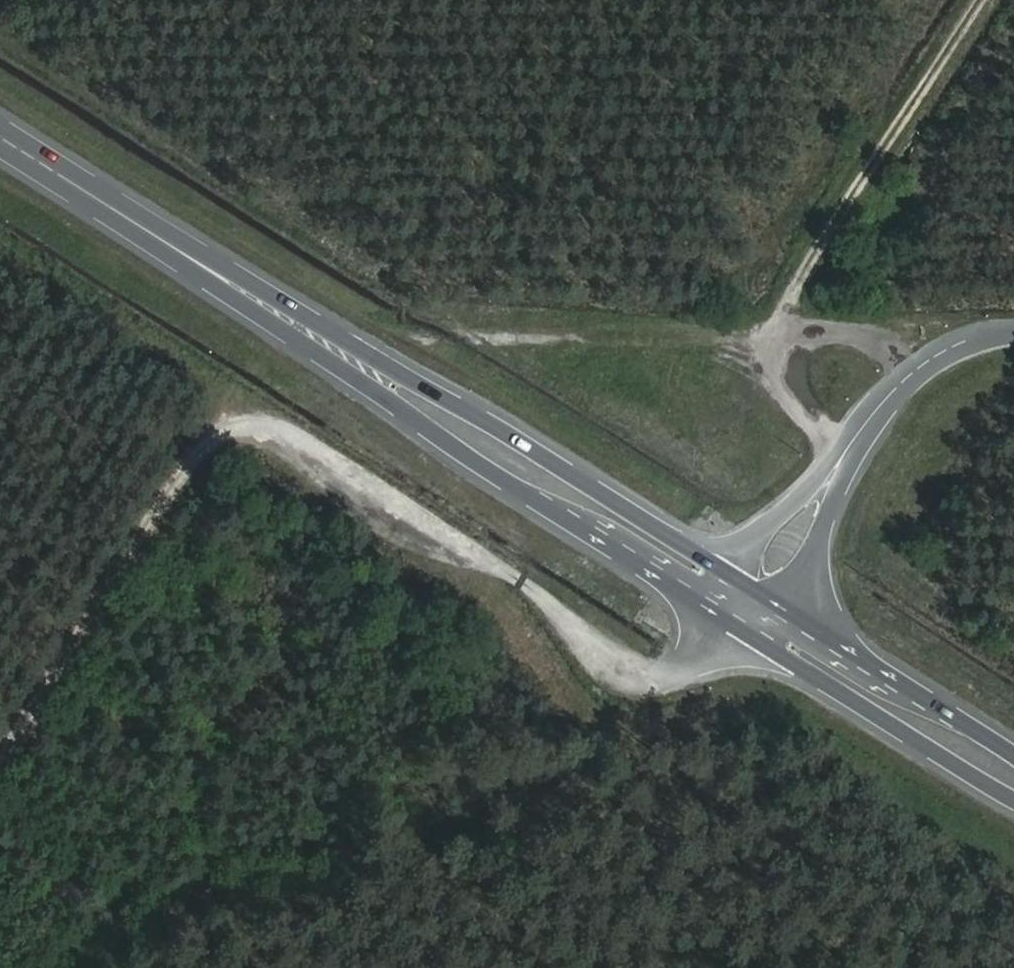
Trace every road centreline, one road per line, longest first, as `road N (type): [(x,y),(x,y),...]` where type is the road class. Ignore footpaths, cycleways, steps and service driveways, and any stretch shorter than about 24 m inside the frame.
road 1 (track): [(740,629),(710,661),(670,674),(621,670),(537,594),(313,445),(250,429),(203,455),(176,490),(0,771)]
road 2 (primary): [(767,588),(411,367),(170,249)]
road 3 (primary): [(170,249),(740,629)]
road 4 (track): [(860,450),(793,398),(776,361),(777,331),(989,0)]
road 5 (tertiary): [(767,588),(880,422),(927,374),(972,345),(1013,337)]
road 6 (primary): [(740,629),(1013,804)]
road 7 (primary): [(1013,744),(767,588)]
road 8 (primary): [(170,249),(0,141)]

